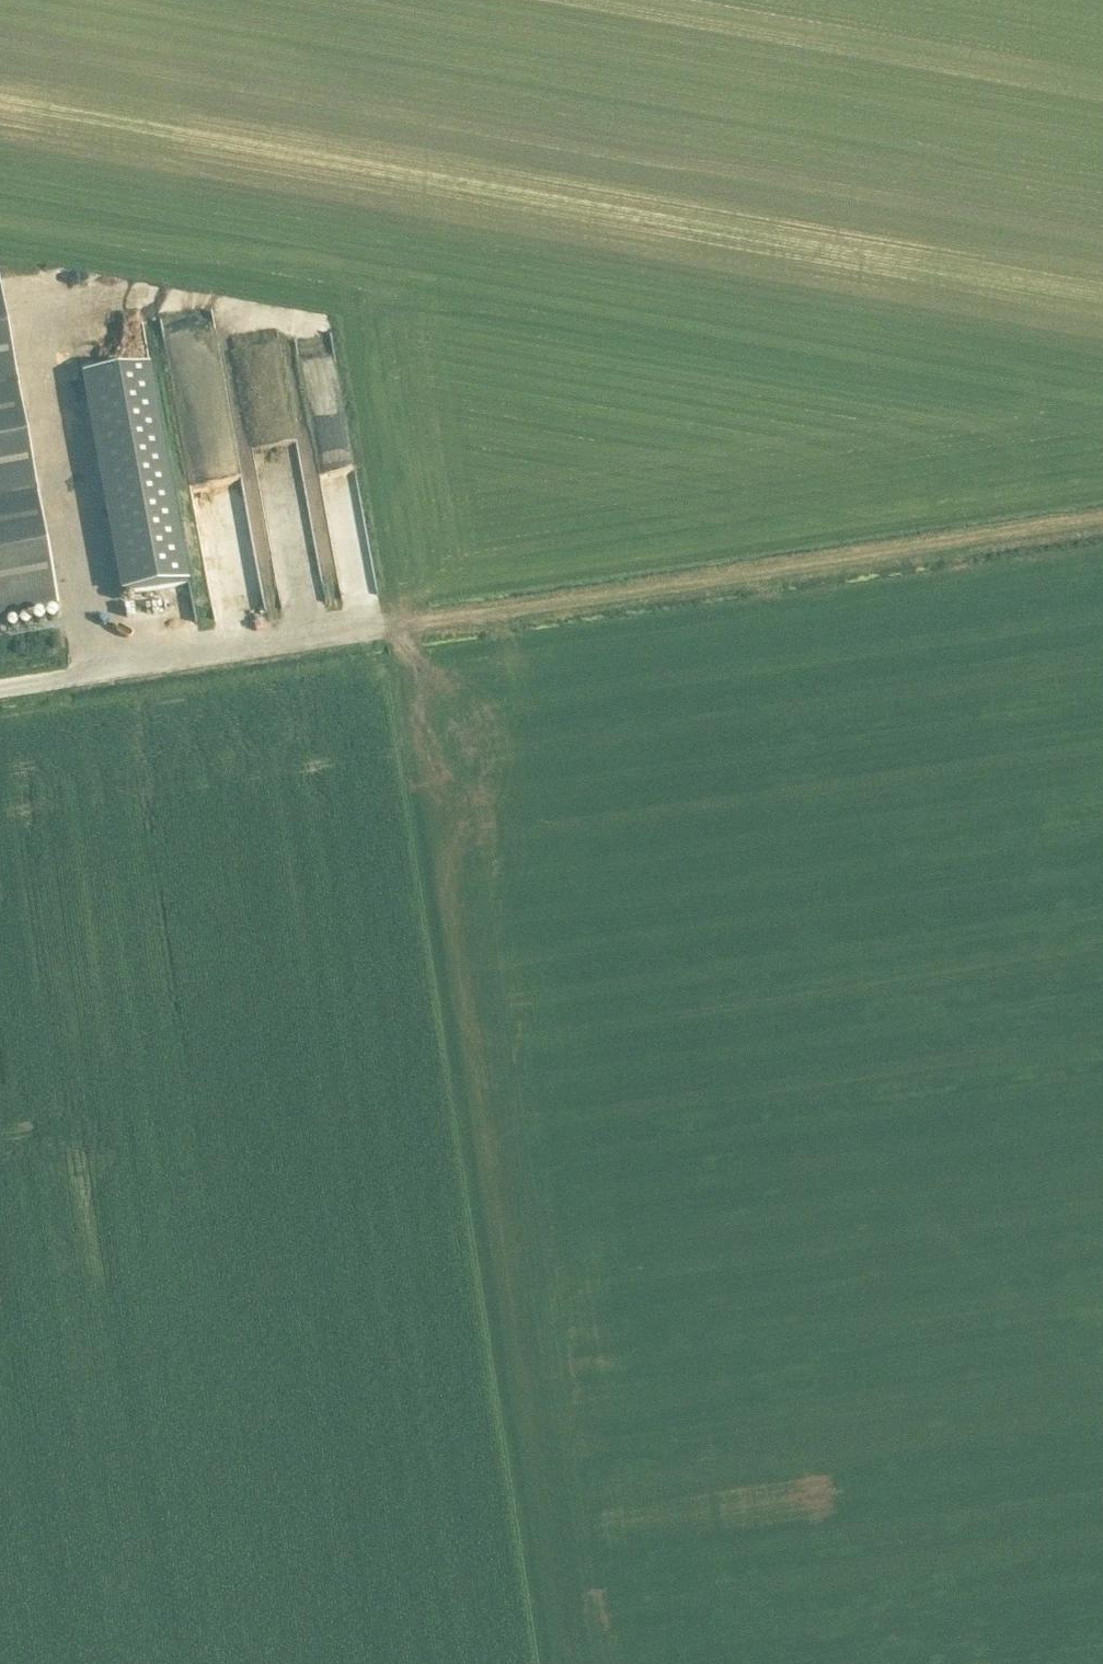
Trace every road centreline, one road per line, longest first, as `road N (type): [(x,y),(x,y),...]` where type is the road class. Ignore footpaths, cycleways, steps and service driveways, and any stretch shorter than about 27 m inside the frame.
road 1 (track): [(1102,520),(0,684)]

